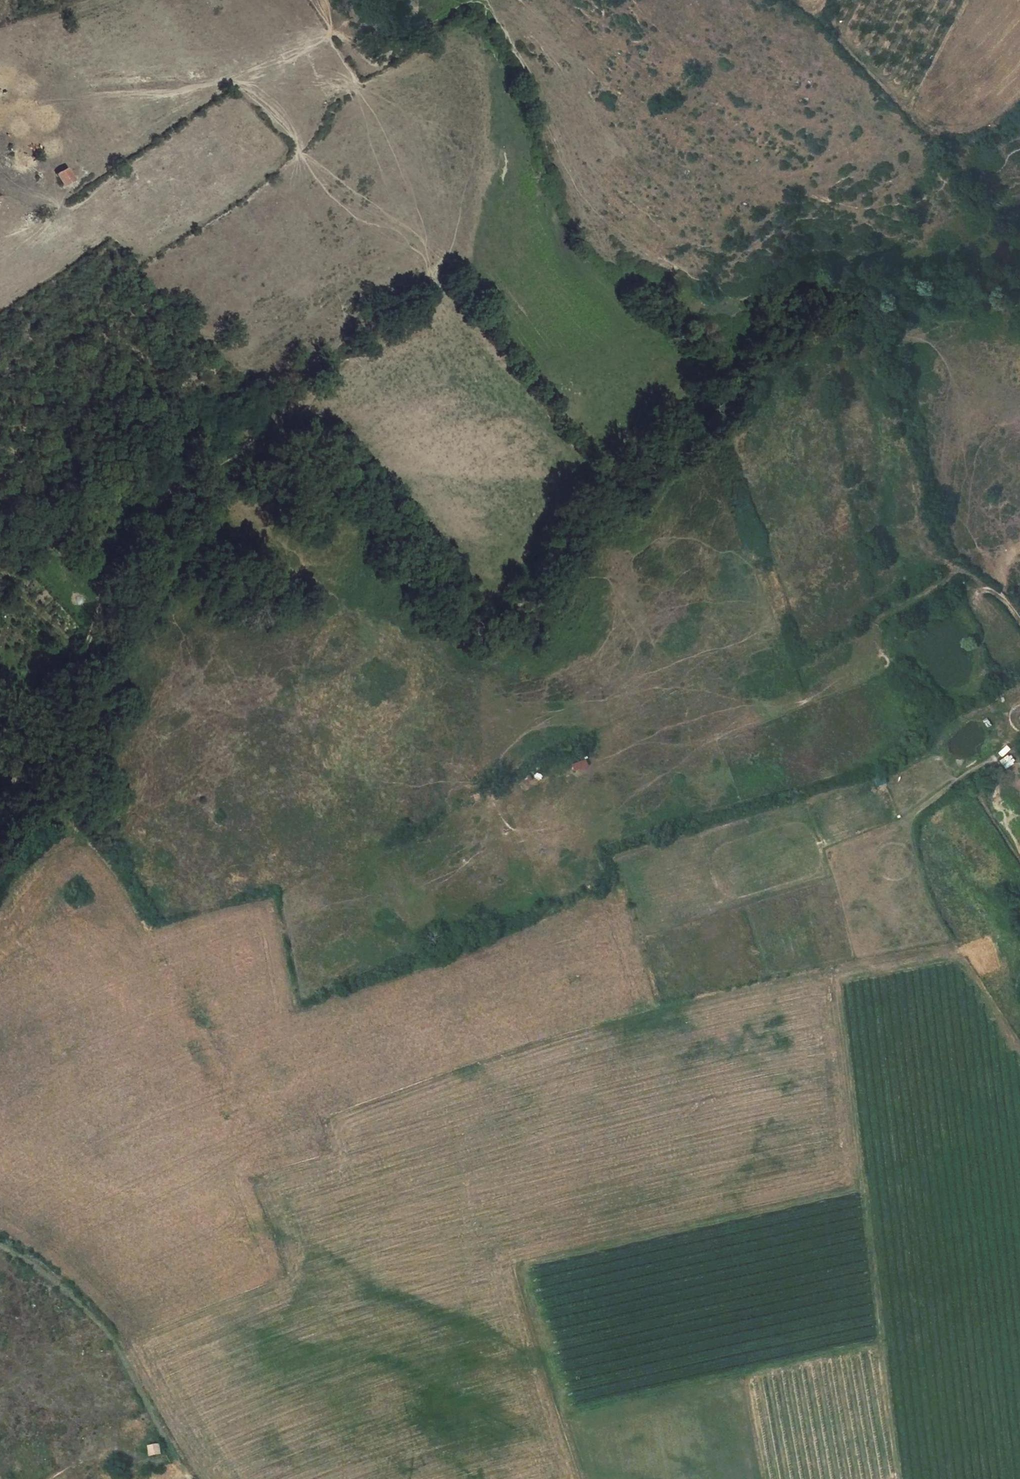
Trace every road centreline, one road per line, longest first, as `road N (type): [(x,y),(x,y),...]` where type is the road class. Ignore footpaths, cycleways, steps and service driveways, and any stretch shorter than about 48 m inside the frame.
road 1 (track): [(0,790),(78,658),(144,514),(252,436)]
road 2 (track): [(0,1242),(40,1267),(100,1323),(195,1478)]
road 3 (track): [(840,0),(834,26),(848,53),(906,113)]

